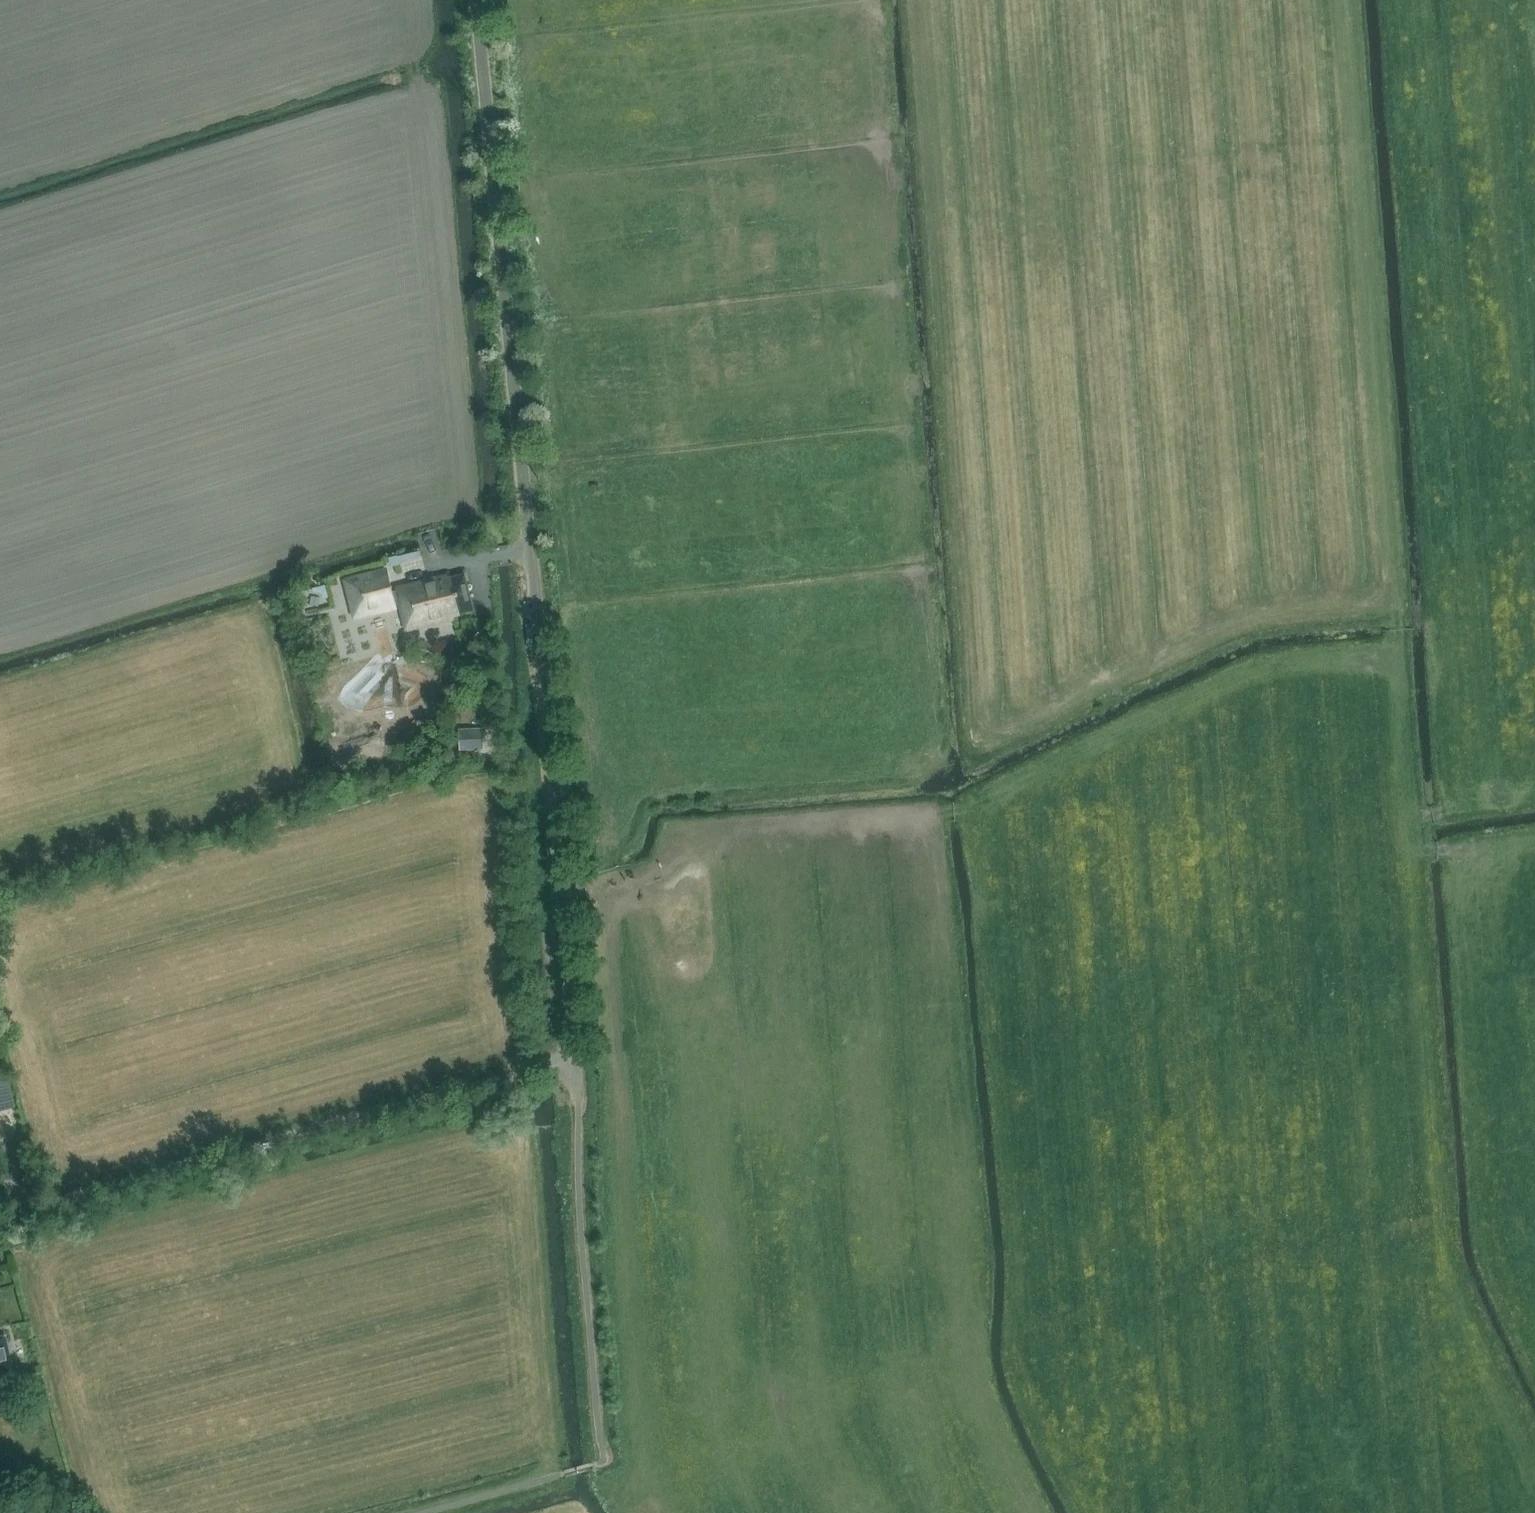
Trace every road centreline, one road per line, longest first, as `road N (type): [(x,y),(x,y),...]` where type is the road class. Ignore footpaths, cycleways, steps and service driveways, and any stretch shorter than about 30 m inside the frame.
road 1 (unclassified): [(564,1060),(571,1044),(551,804),(475,0)]
road 2 (track): [(564,1060),(406,1115),(0,1225)]

